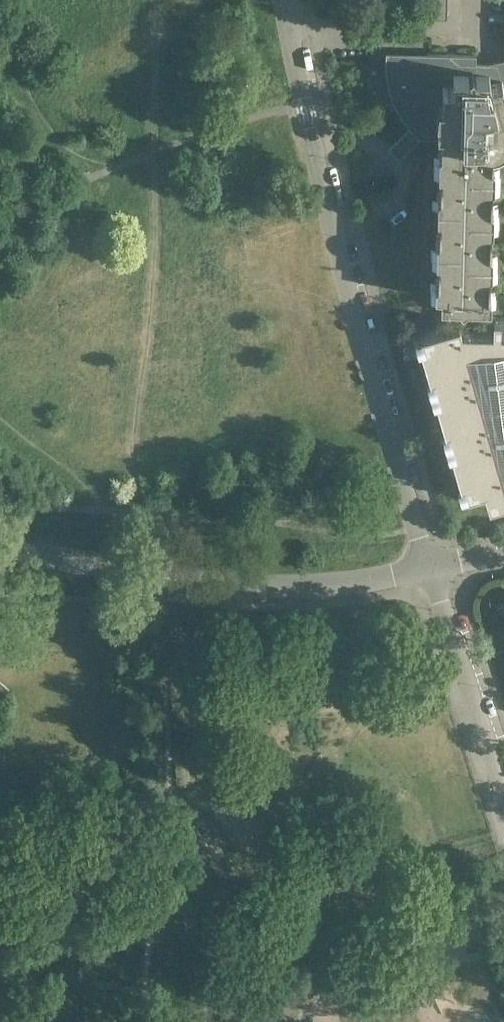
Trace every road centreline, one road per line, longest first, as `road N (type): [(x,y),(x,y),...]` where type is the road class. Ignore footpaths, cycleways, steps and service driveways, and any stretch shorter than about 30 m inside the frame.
road 1 (residential): [(431,571),(305,112),(284,0)]
road 2 (residential): [(0,548),(296,598),(431,571)]
road 3 (residential): [(503,785),(431,571)]

